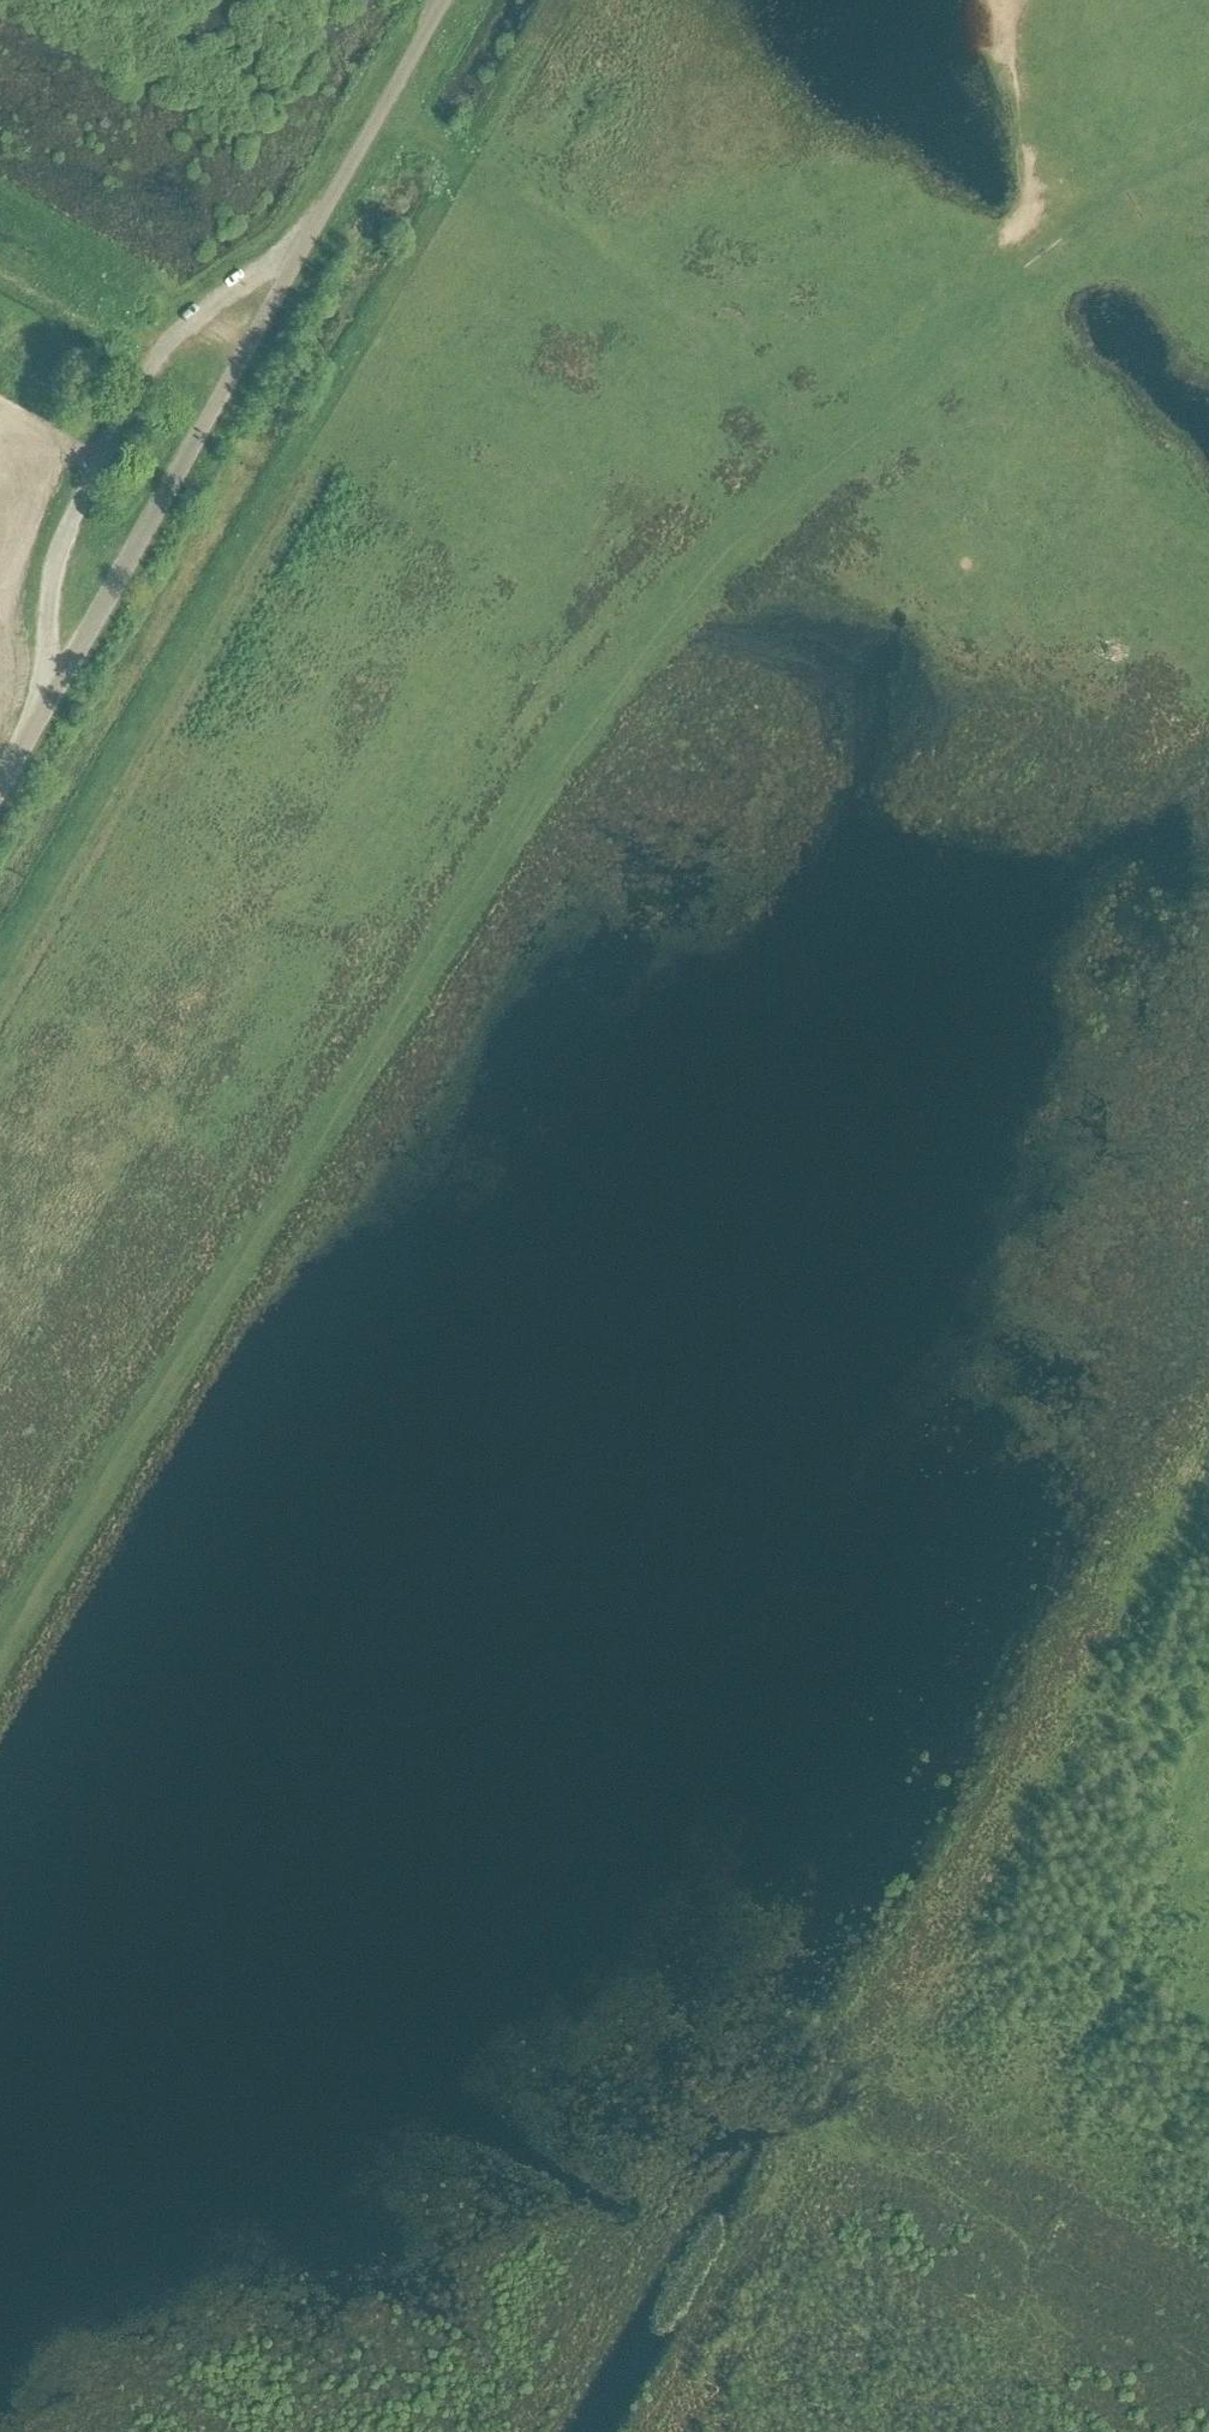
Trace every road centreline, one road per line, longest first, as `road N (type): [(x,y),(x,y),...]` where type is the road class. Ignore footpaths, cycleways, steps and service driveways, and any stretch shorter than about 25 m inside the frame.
road 1 (tertiary): [(0,787),(444,0)]

